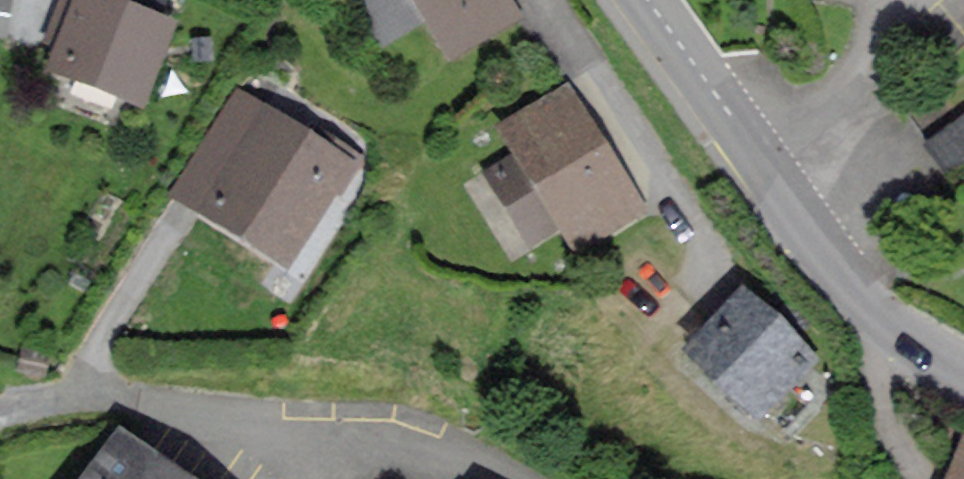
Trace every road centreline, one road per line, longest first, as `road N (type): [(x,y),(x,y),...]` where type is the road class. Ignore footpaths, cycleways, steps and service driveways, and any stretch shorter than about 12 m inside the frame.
road 1 (residential): [(504,478),(391,424),(101,395)]
road 2 (unclassified): [(766,168),(857,286),(963,369)]
road 3 (residential): [(766,168),(862,87),(908,0)]
road 4 (unclassified): [(649,0),(766,168)]

